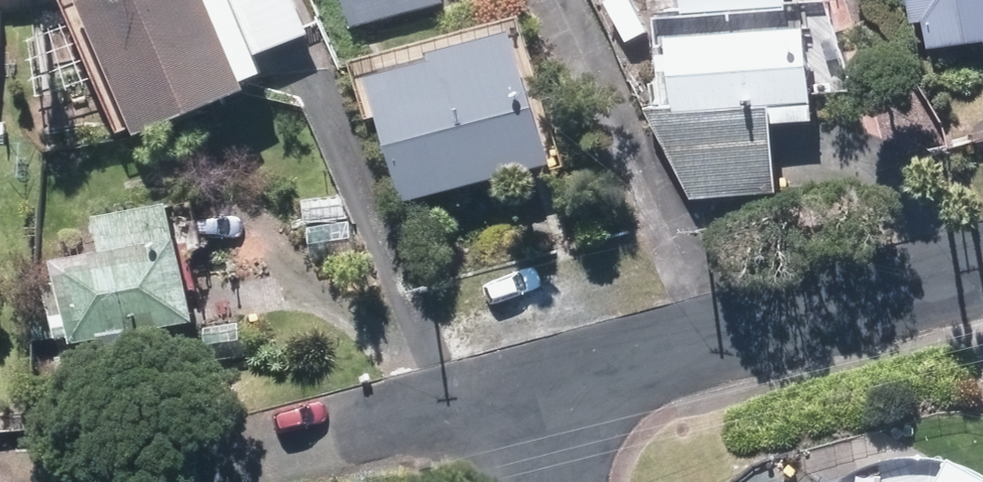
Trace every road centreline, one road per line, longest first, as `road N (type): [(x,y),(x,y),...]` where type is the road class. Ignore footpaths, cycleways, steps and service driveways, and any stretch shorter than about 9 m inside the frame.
road 1 (residential): [(541,391),(982,274)]
road 2 (residential): [(182,481),(541,391)]

